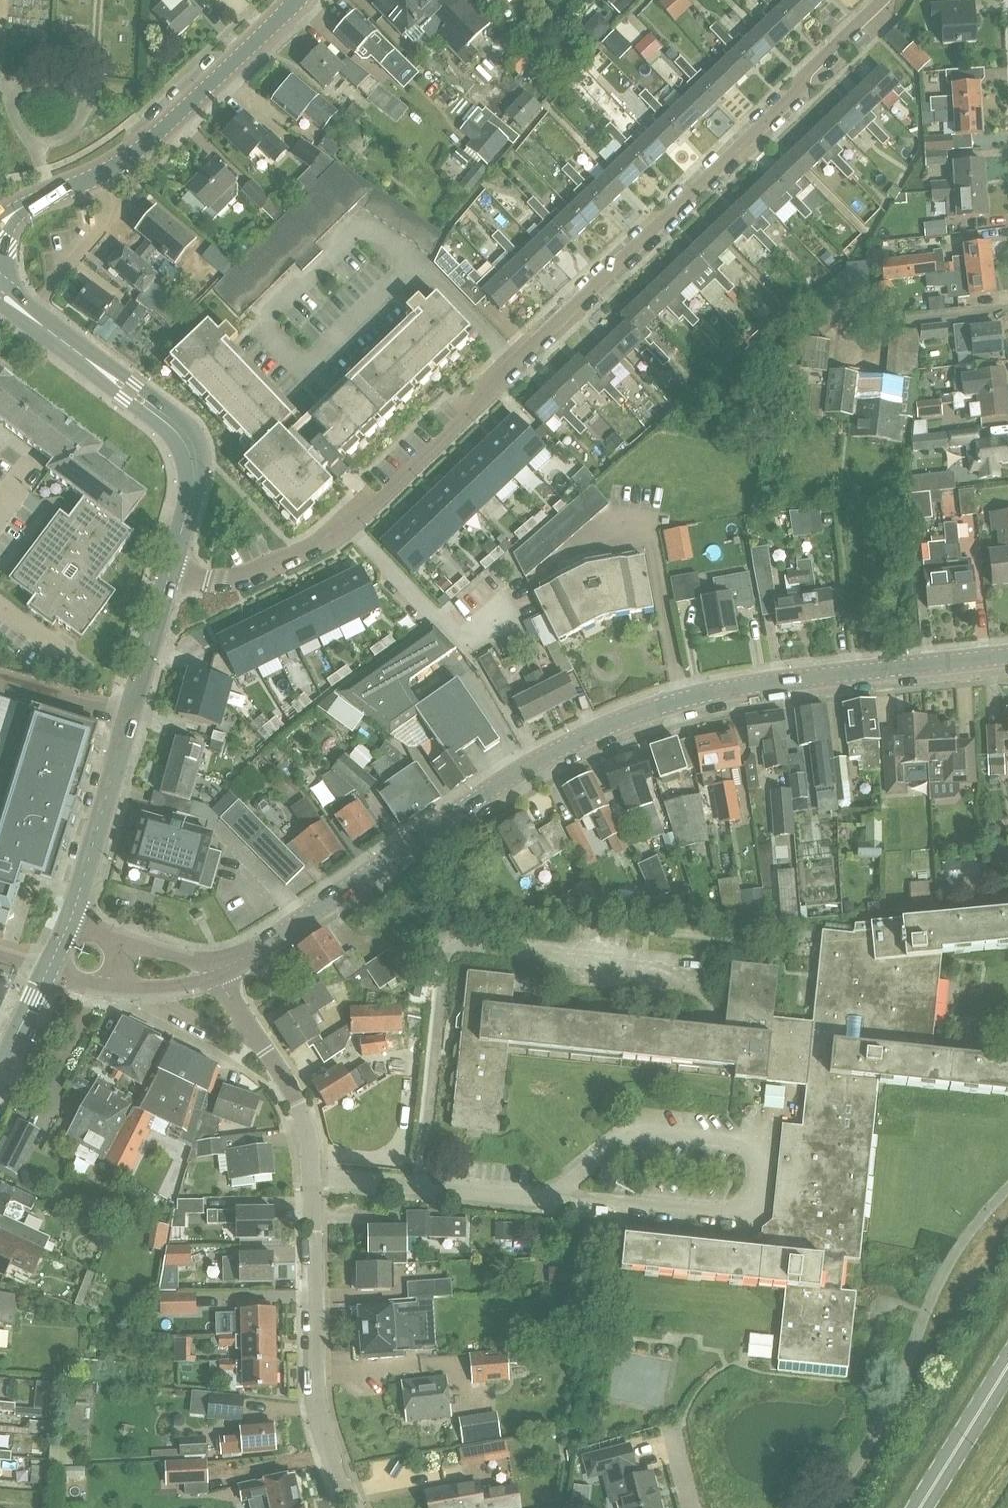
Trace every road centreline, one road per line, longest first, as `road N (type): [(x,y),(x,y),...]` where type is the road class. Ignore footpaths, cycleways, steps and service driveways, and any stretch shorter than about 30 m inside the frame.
road 1 (residential): [(170,574),(216,582),(252,577),(330,535),(727,163),(882,0)]
road 2 (secondary): [(215,972),(496,787),(605,727),(682,698),(771,681),(1007,655)]
road 3 (residential): [(547,1200),(738,1212),(758,1197),(760,1164),(745,1145),(640,1134),(619,1142)]
road 4 (tertiary): [(67,921),(170,574)]
road 5 (tertiary): [(170,574),(197,467),(187,431),(30,314)]
road 6 (residential): [(353,1507),(327,1444),(317,1388),(311,1180)]
road 7 (tertiary): [(111,173),(295,0)]
road 8 (residential): [(311,1180),(547,1200)]
road 9 (residential): [(30,314),(108,217),(111,173)]
road 10 (residential): [(311,1180),(297,1102),(251,1029)]
road 11 (secondary): [(921,1507),(1007,1368)]
road 12 (tertiary): [(0,228),(111,173)]

